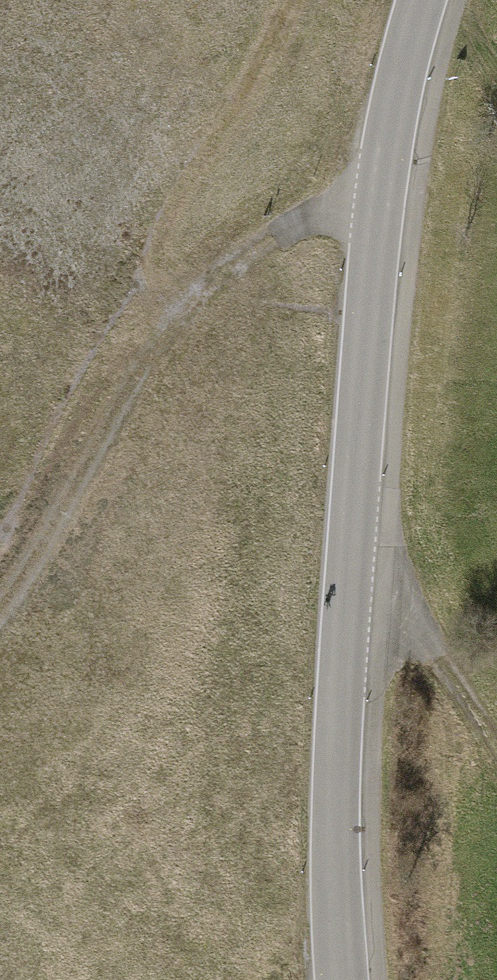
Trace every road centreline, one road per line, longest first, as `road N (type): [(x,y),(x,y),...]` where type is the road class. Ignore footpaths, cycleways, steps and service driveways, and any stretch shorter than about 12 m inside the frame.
road 1 (tertiary): [(422,0),(382,191),(348,590),(337,883),(344,979)]
road 2 (track): [(382,191),(246,251),(197,294),(0,609)]
road 3 (track): [(348,590),(397,613),(437,655),(496,749)]

